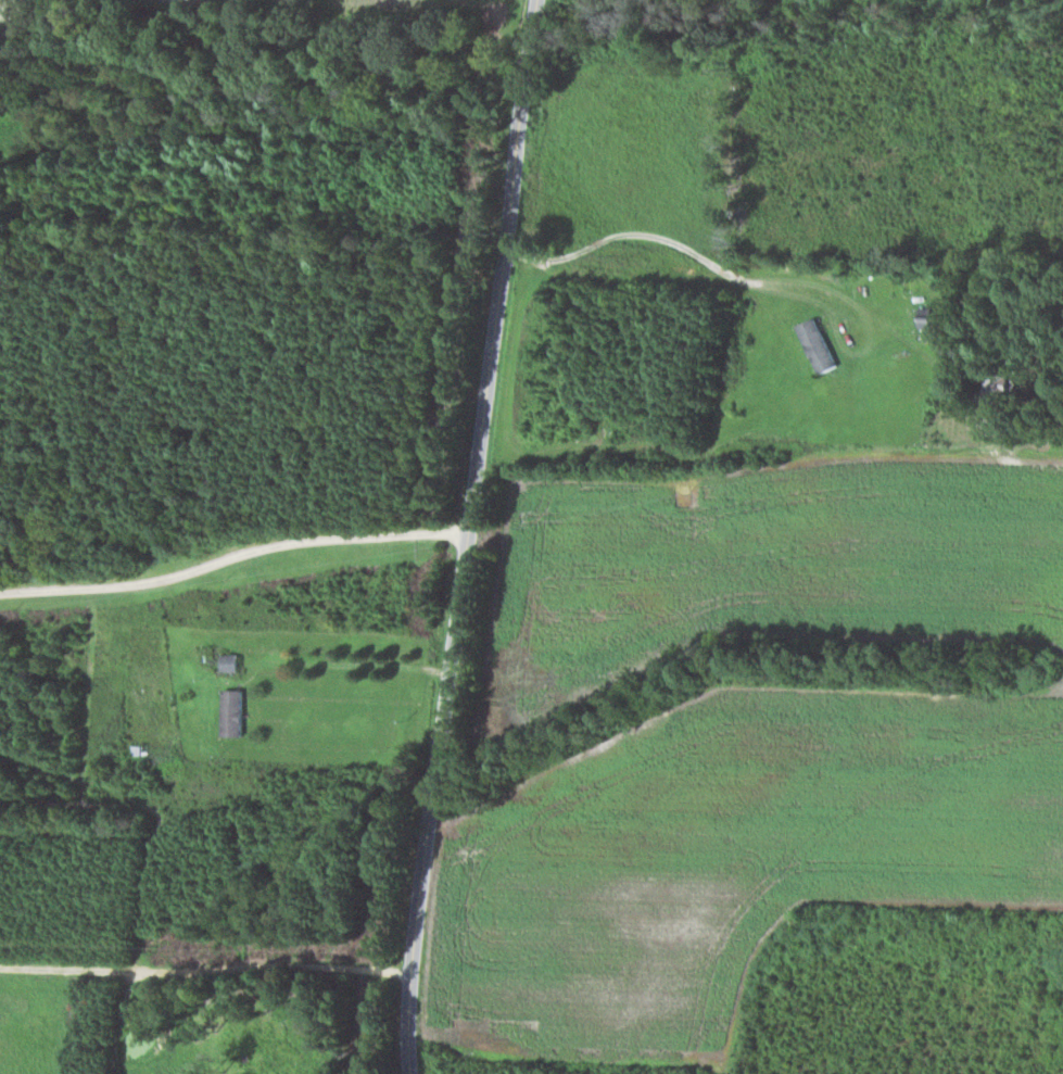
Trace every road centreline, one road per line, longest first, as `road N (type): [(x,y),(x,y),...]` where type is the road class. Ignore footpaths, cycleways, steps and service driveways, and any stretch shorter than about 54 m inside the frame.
road 1 (secondary): [(406,1073),(403,999),(530,0)]

